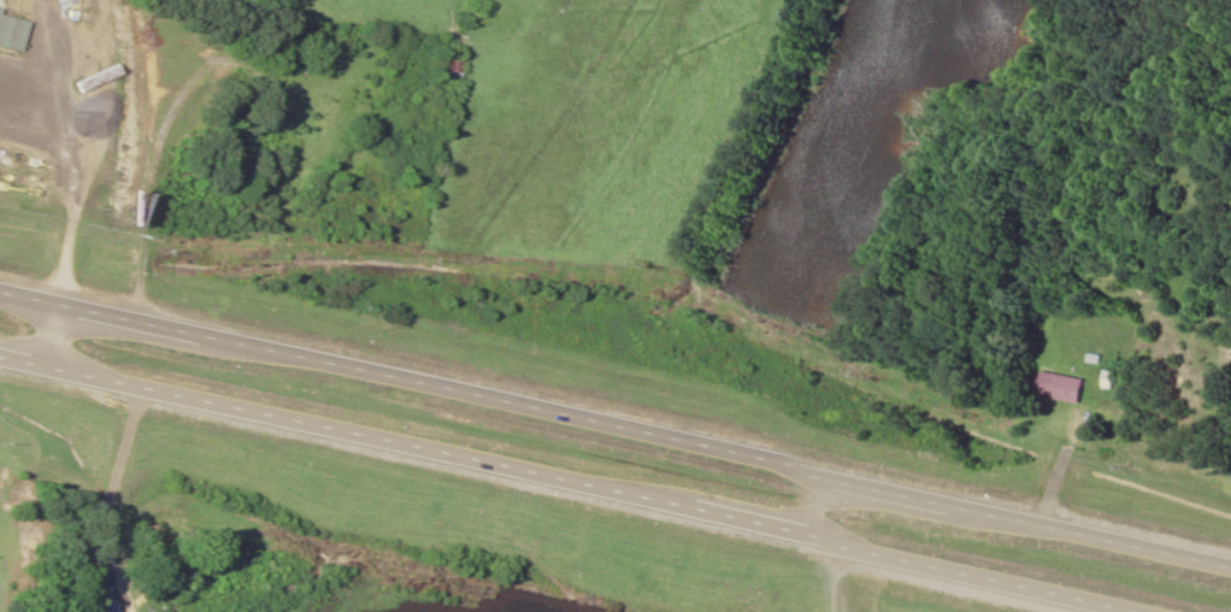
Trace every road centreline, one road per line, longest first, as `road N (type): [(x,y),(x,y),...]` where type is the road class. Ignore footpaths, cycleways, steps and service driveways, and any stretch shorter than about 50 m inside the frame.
road 1 (primary): [(1230,568),(0,292)]
road 2 (primary): [(0,357),(1135,611)]
road 3 (residential): [(131,387),(112,522)]

